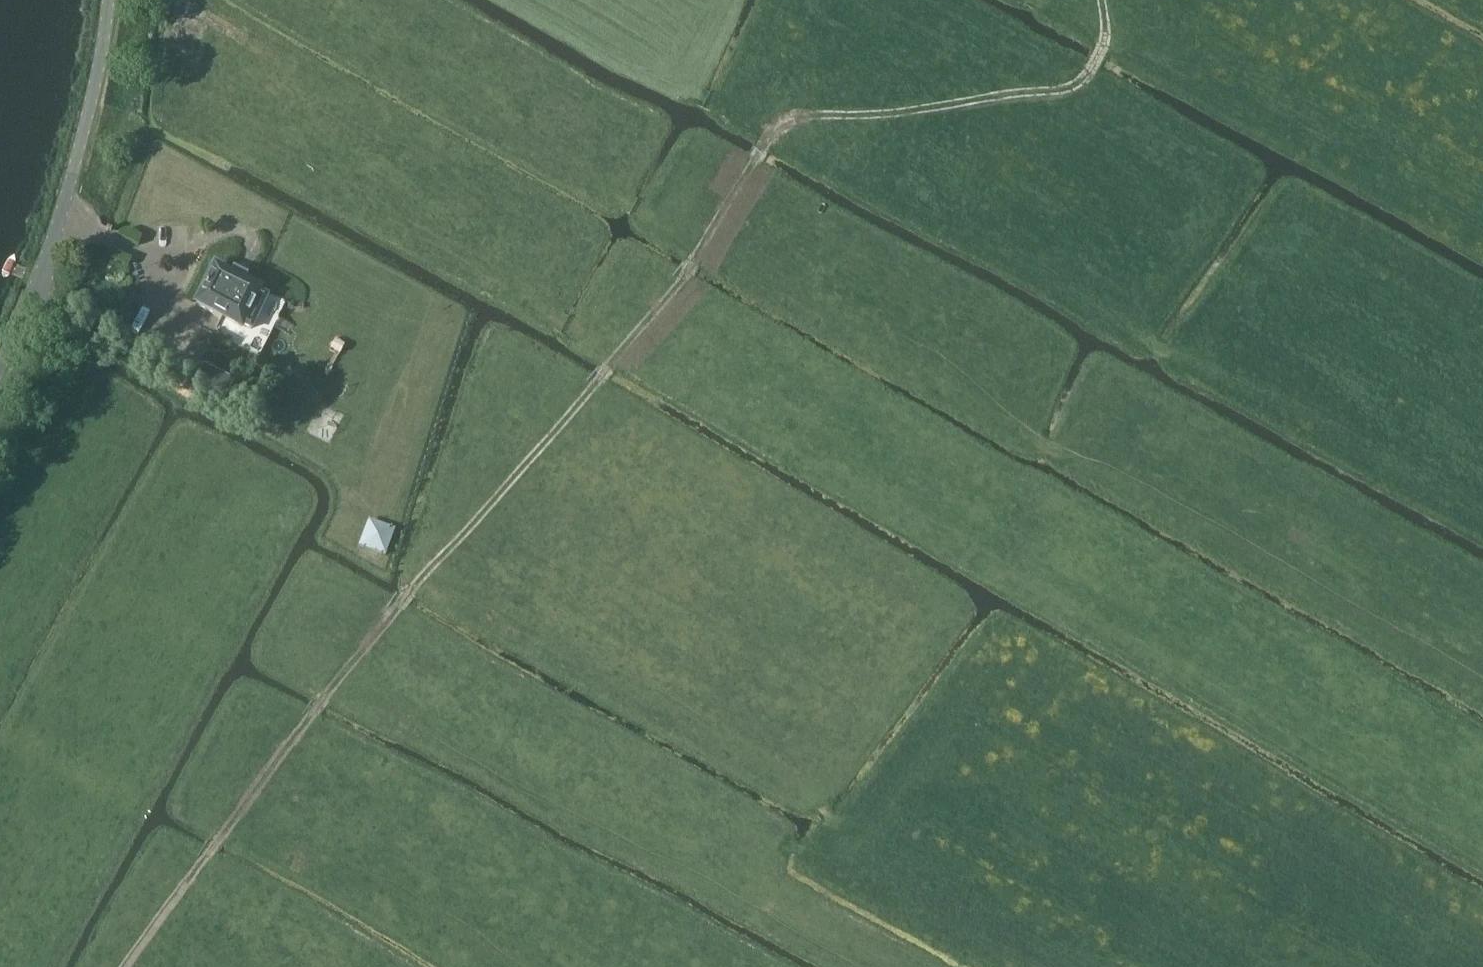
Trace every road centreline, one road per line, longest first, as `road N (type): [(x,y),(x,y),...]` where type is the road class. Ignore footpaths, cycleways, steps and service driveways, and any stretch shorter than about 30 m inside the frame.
road 1 (track): [(124,966),(409,591),(619,354)]
road 2 (track): [(770,135),(793,118),(872,115),(1069,88),(1088,74),(1105,35),(1101,0)]
road 3 (unclassified): [(0,373),(74,193),(109,0)]
road 4 (track): [(619,354),(687,273),(770,135)]

